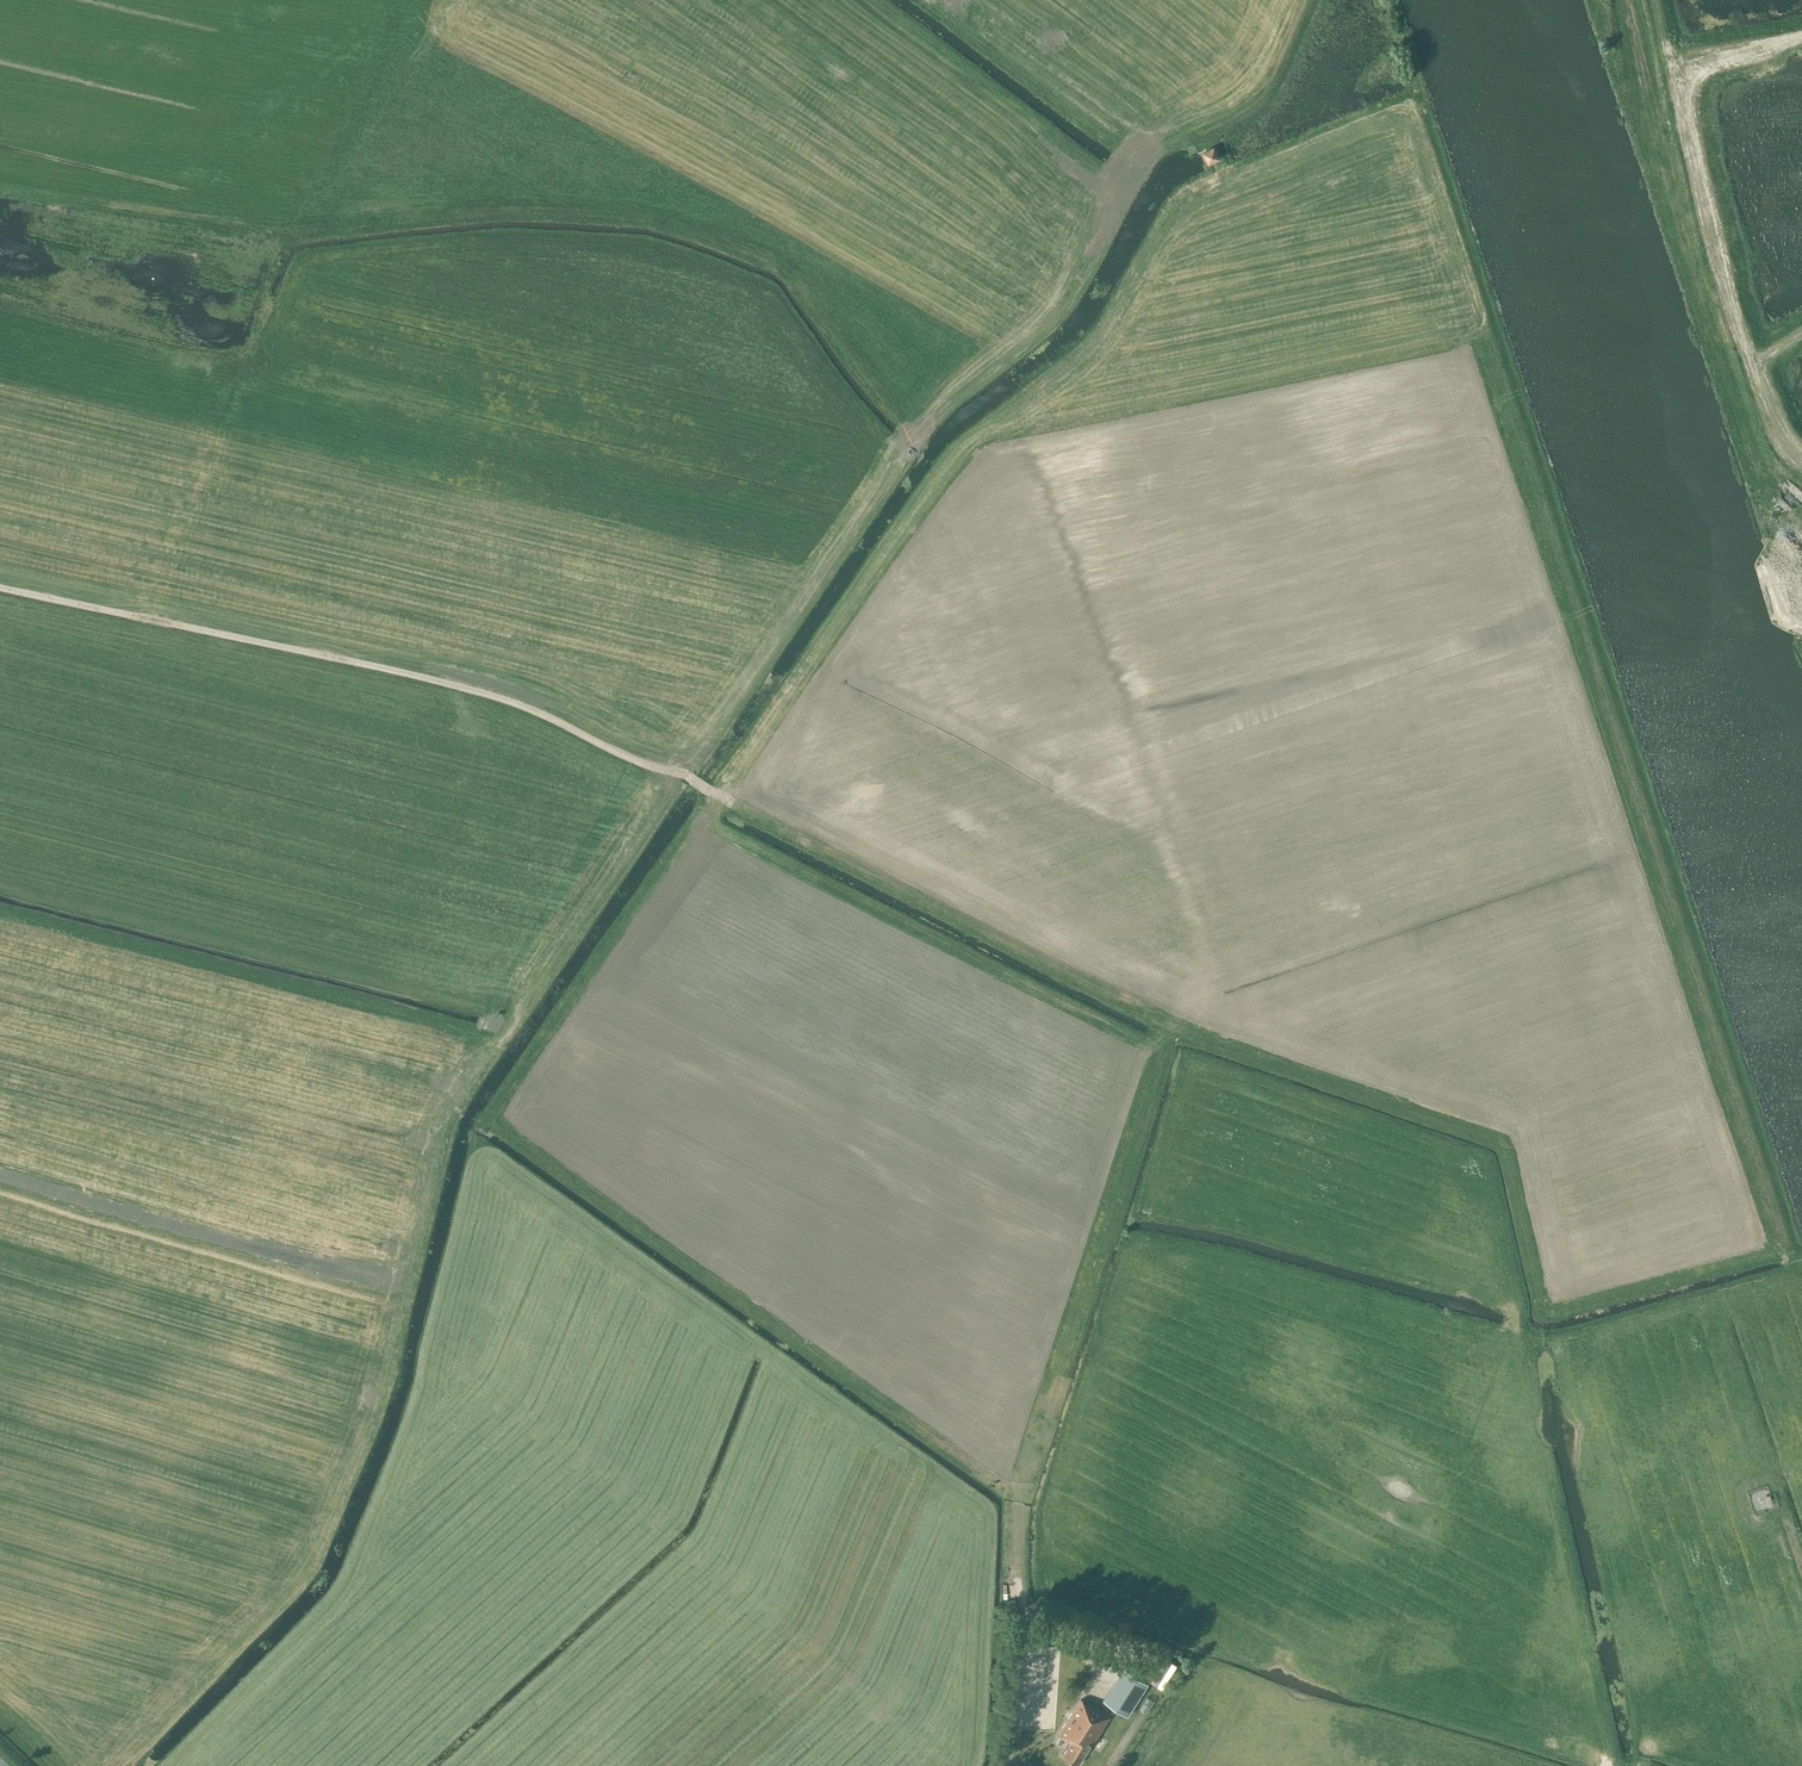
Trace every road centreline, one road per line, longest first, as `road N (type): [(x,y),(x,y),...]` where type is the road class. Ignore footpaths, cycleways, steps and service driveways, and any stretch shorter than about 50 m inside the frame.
road 1 (track): [(686,772),(940,409),(1061,301),(1113,217),(1124,163),(1225,104),(1251,79),(1287,0)]
road 2 (track): [(0,588),(488,694),(656,769),(686,772),(732,798)]

